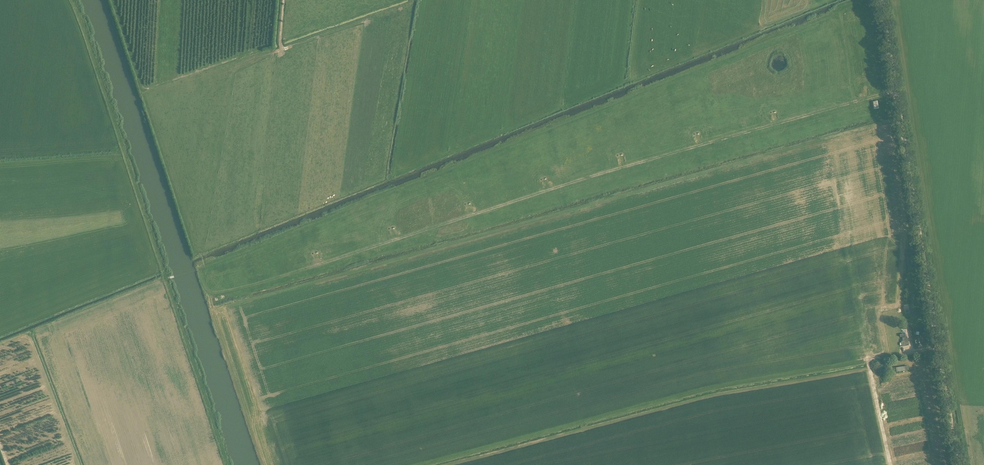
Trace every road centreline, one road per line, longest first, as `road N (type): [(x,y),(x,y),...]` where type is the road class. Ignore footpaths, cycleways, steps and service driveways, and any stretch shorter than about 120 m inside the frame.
road 1 (unclassified): [(957,464),(877,0)]

